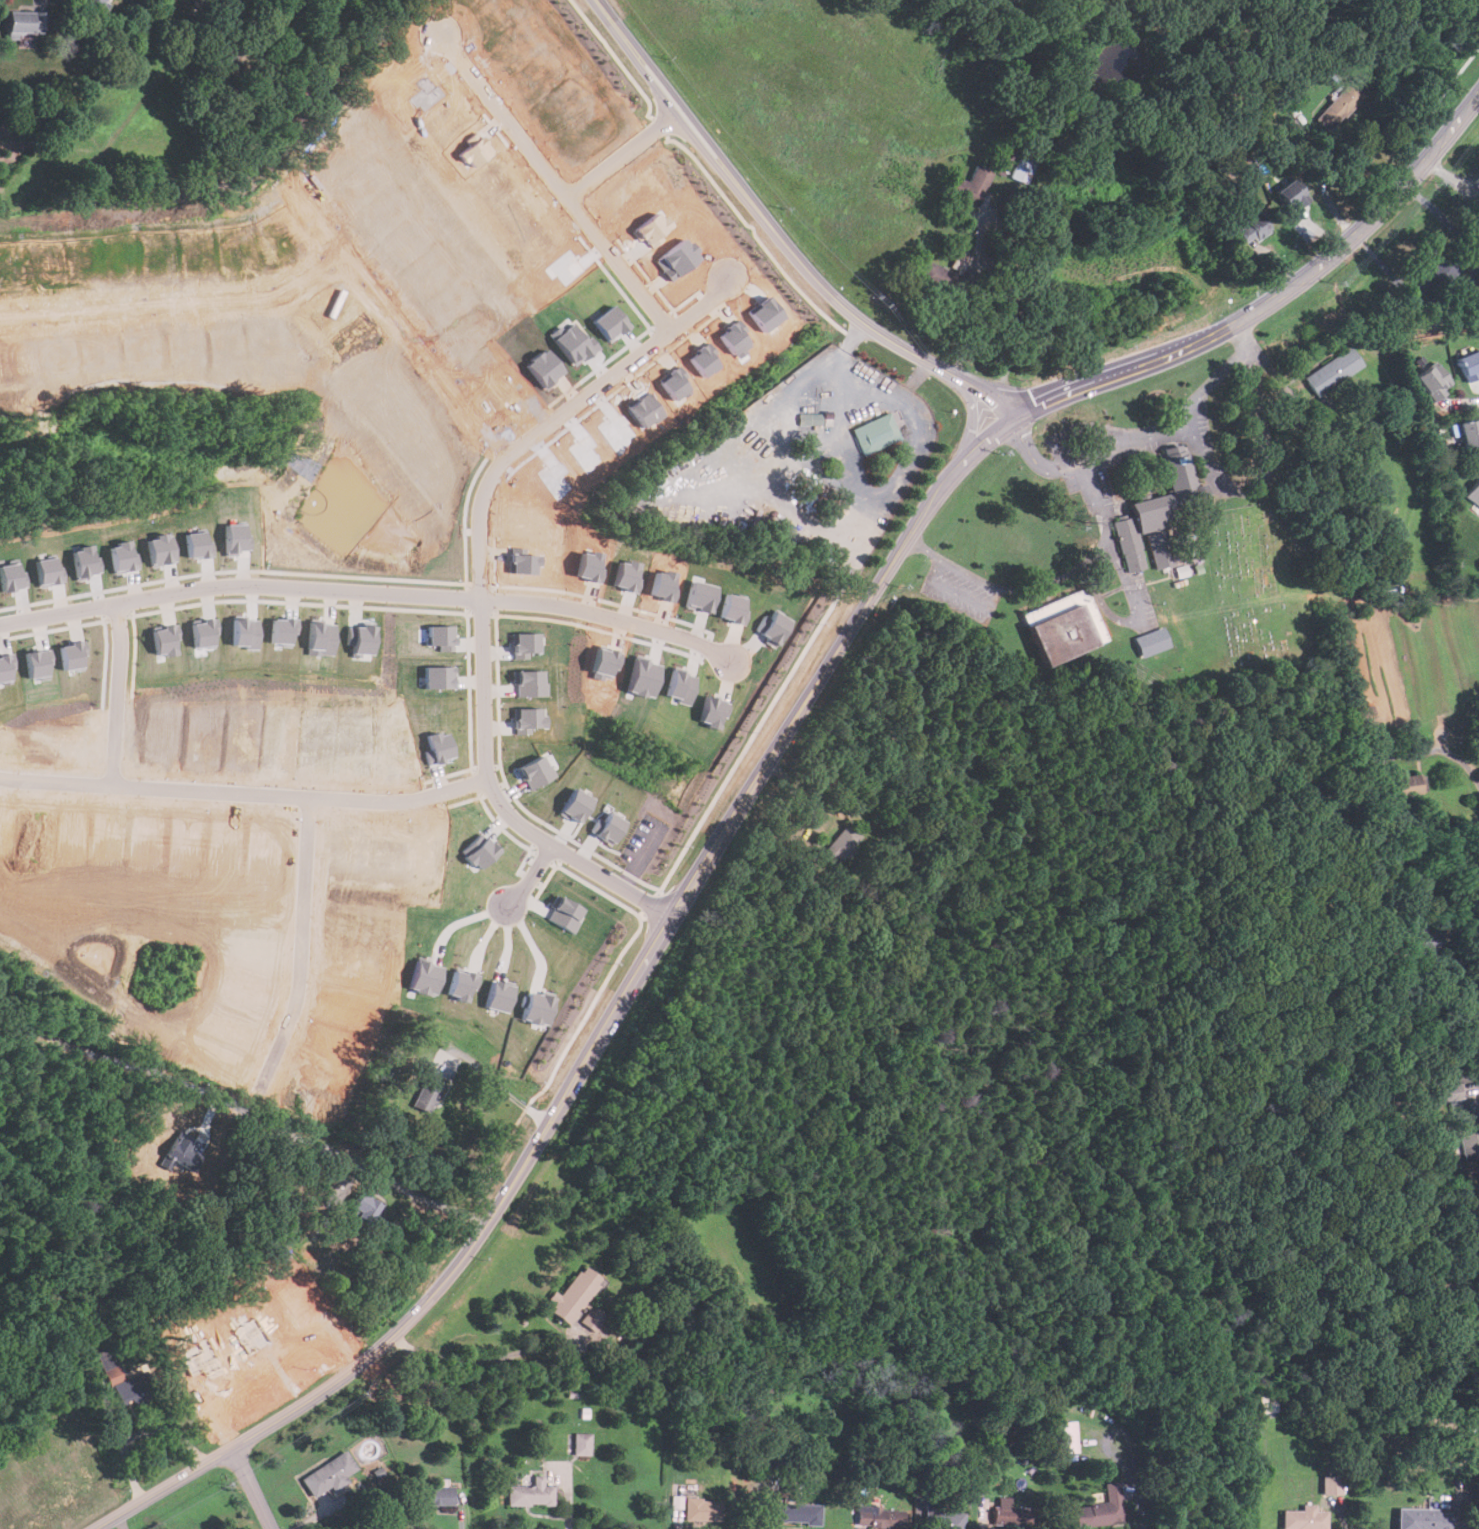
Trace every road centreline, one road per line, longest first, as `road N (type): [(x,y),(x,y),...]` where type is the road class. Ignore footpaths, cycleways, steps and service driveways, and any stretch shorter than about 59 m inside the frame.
road 1 (tertiary): [(95,1528),(341,1380),(434,1295),(490,1223),(936,490),(1011,419)]
road 2 (residential): [(671,920),(505,808),(486,768),(483,610),(491,603),(569,608),(729,657)]
road 3 (tertiary): [(597,0),(833,297),(1011,419)]
road 4 (tertiary): [(1011,419),(1179,353),(1269,304),(1393,200),(1478,96)]
road 5 (residential): [(492,780),(423,801),(379,803),(0,778)]
road 6 (residential): [(491,603),(212,585),(0,623)]
road 7 (residential): [(438,33),(671,331),(731,283)]
road 8 (residential): [(354,250),(280,298),(0,321)]
road 9 (residential): [(491,603),(480,560),(480,507),(498,465),(671,331)]
road 10 (residential): [(292,170),(512,453)]
road 11 (residential): [(316,800),(303,1004),(272,1085)]
road 12 (residential): [(123,600),(131,652),(123,789)]
road 13 (residential): [(566,196),(680,108)]

